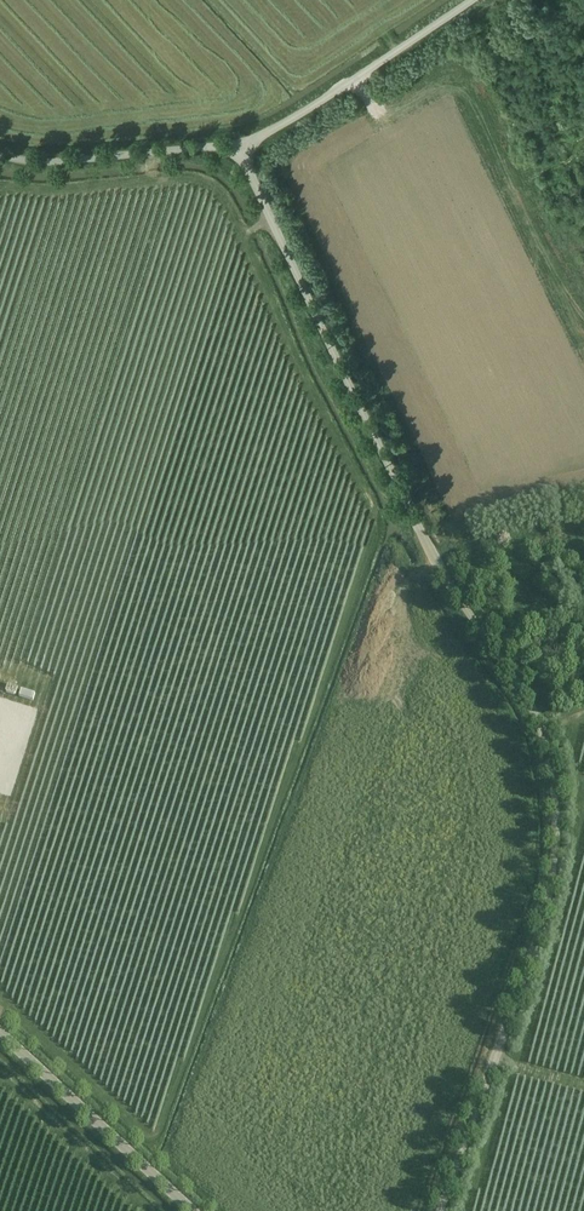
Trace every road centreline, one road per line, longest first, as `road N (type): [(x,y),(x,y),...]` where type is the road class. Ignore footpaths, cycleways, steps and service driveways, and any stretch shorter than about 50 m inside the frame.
road 1 (unclassified): [(451,1210),(558,867),(551,743),(413,512),(245,148)]
road 2 (unclassified): [(245,148),(475,0)]
road 3 (tertiary): [(192,1210),(0,1033)]
road 4 (unclassified): [(245,148),(57,170),(0,159)]

